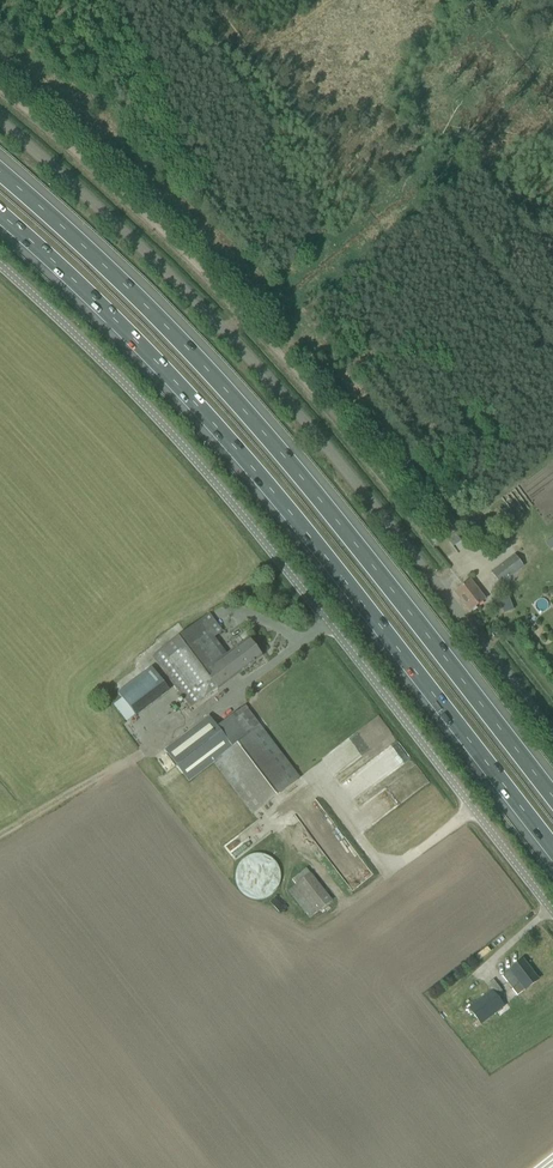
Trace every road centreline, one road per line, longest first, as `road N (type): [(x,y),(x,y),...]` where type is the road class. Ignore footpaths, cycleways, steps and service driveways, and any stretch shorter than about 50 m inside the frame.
road 1 (unclassified): [(552,915),(216,482),(0,268)]
road 2 (motorway): [(552,794),(253,414),(115,272),(0,168)]
road 3 (motorway): [(0,220),(221,437),(386,629),(552,846)]
road 4 (unclassified): [(552,733),(343,463),(106,214),(0,116)]

